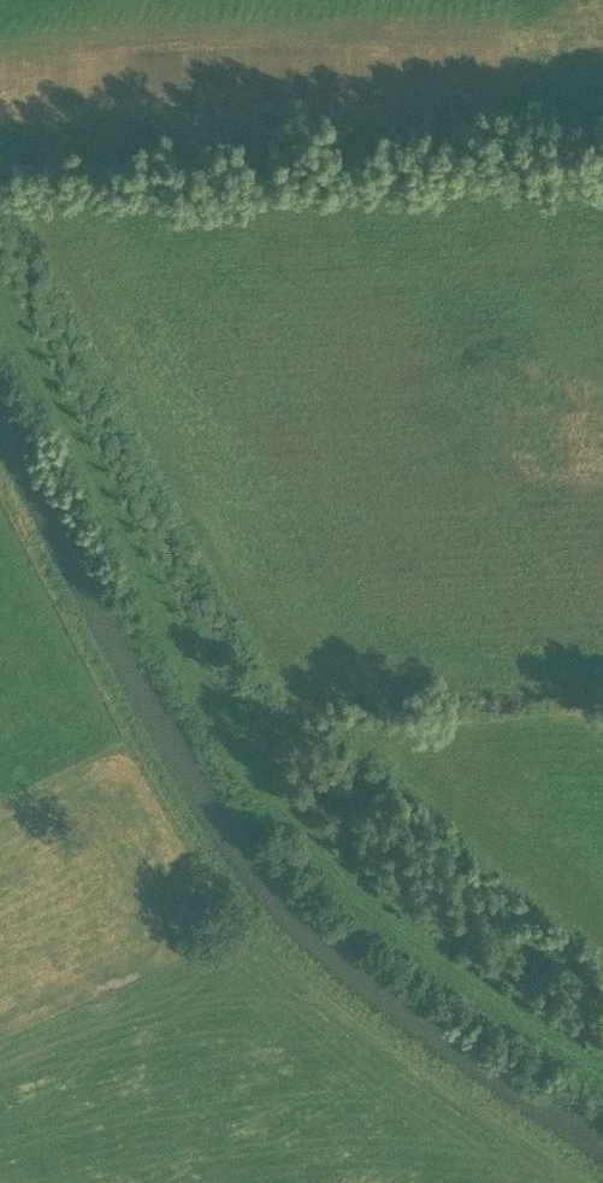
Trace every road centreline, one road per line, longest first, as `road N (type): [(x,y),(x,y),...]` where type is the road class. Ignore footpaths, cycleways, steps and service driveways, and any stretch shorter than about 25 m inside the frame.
road 1 (track): [(0,291),(201,682),(263,775),(336,866),(424,950),(602,1073)]

